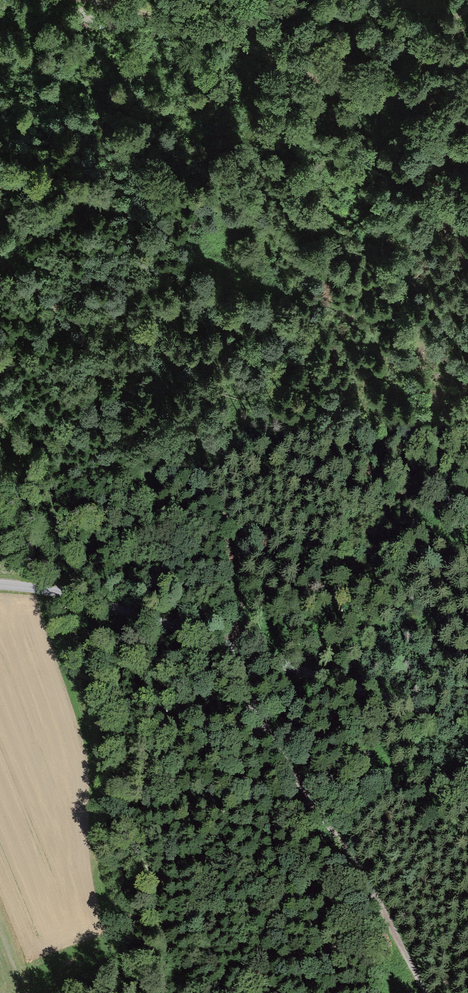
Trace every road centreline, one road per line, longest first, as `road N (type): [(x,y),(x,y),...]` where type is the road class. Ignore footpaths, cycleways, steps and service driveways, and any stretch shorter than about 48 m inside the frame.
road 1 (track): [(228,642),(241,583),(215,500),(98,343),(0,263)]
road 2 (track): [(85,0),(213,30),(372,109),(398,91),(420,35),(467,9)]
road 3 (track): [(245,690),(258,727),(367,890),(421,992)]
road 4 (track): [(467,739),(417,710),(228,642)]
road 5 (residential): [(228,642),(69,590),(0,585)]

